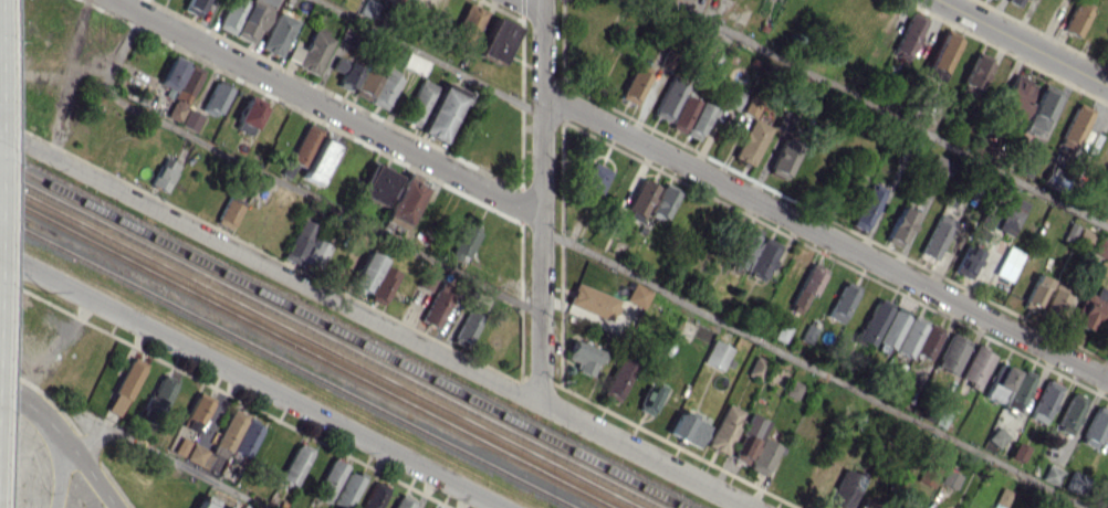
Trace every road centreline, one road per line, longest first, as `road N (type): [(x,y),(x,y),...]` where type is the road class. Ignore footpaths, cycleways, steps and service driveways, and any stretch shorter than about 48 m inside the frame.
road 1 (residential): [(20,138),(742,507)]
road 2 (residential): [(542,92),(1107,379)]
road 3 (residential): [(0,251),(502,507)]
road 4 (residential): [(541,216),(116,0)]
road 5 (residential): [(542,0),(541,405)]
road 6 (secondary): [(1107,85),(940,0)]
road 7 (tertiary): [(116,507),(44,415),(0,384)]

